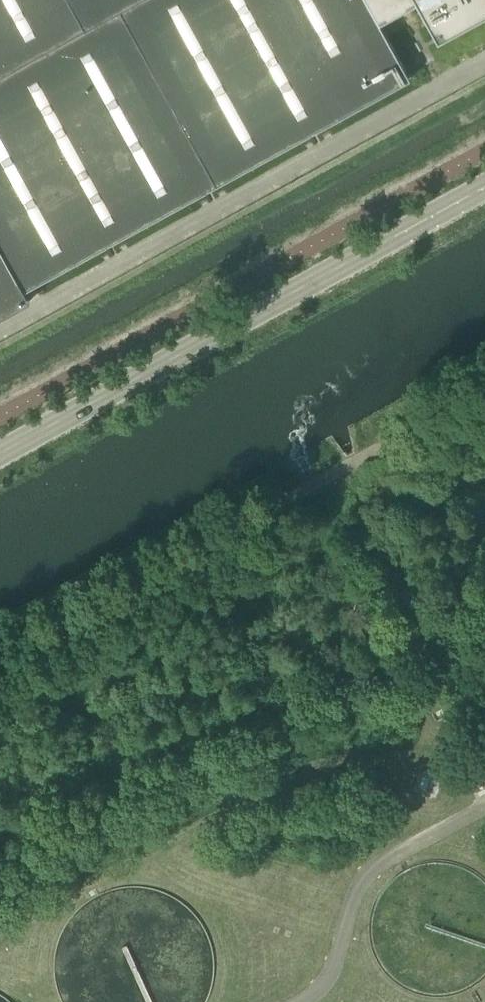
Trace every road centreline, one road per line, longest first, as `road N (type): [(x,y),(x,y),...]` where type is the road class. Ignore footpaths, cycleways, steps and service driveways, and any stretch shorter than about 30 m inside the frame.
road 1 (track): [(0,654),(484,386)]
road 2 (unclassified): [(0,451),(484,185)]

